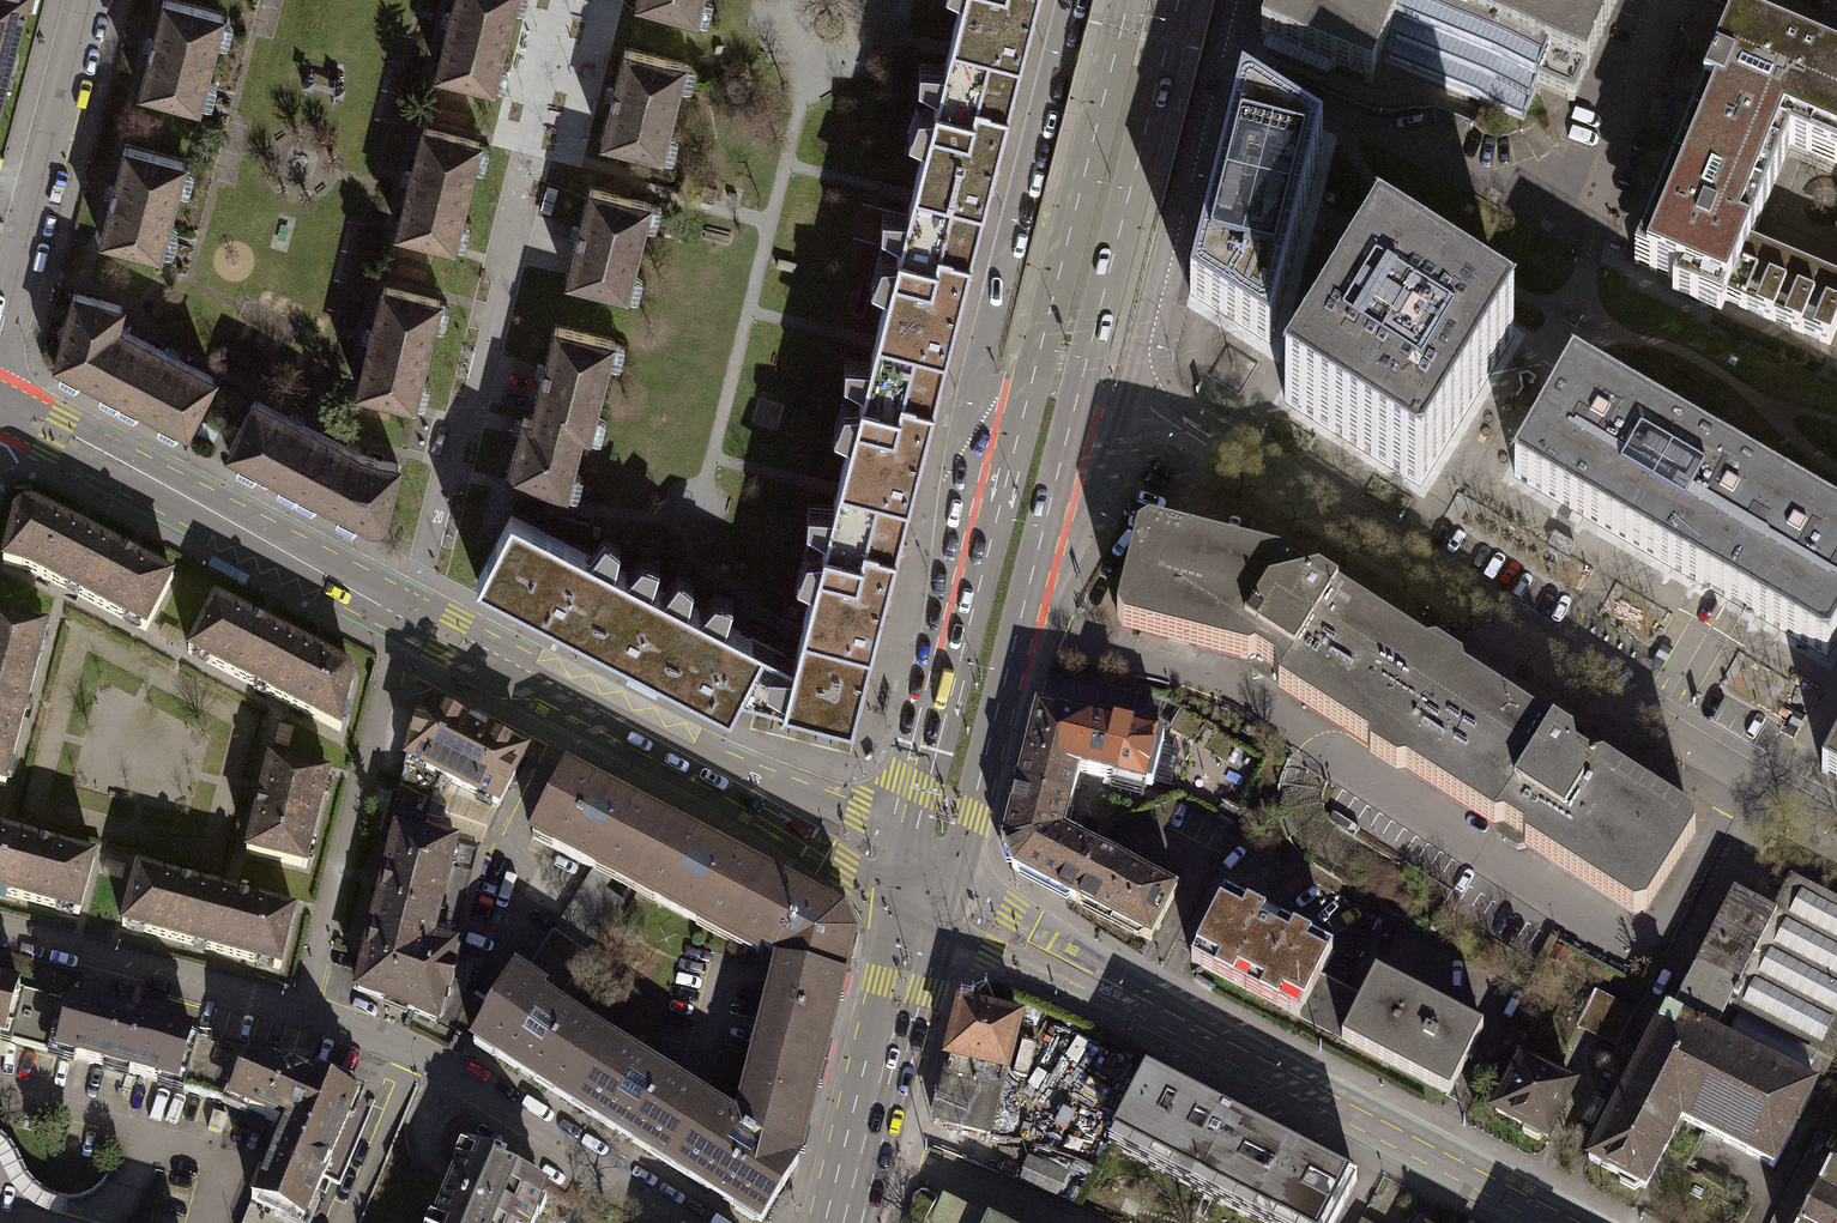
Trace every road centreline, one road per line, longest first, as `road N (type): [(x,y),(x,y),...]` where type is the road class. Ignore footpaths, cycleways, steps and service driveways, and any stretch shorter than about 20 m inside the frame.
road 1 (residential): [(0,936),(393,1044),(440,1065),(685,1222)]
road 2 (residential): [(1769,791),(1132,401)]
road 3 (residential): [(926,888),(1568,1222)]
road 4 (residential): [(564,0),(513,200),(508,278),(477,407),(452,440),(405,615)]
road 5 (residential): [(405,615),(926,888)]
road 6 (tertiary): [(1039,547),(1179,0)]
road 7 (tertiary): [(1129,0),(994,534)]
road 8 (tertiary): [(1072,0),(981,366),(994,534)]
road 9 (residential): [(0,409),(405,615)]
road 10 (tertiary): [(1132,401),(1235,0)]
road 11 (tertiary): [(994,534),(919,821),(926,888)]
road 12 (tertiary): [(926,888),(964,835),(1039,547)]
road 13 (residential): [(0,336),(88,0)]
road 14 (tertiary): [(840,1222),(926,888)]
road 15 (tertiary): [(1039,547),(1109,457),(1132,401)]

